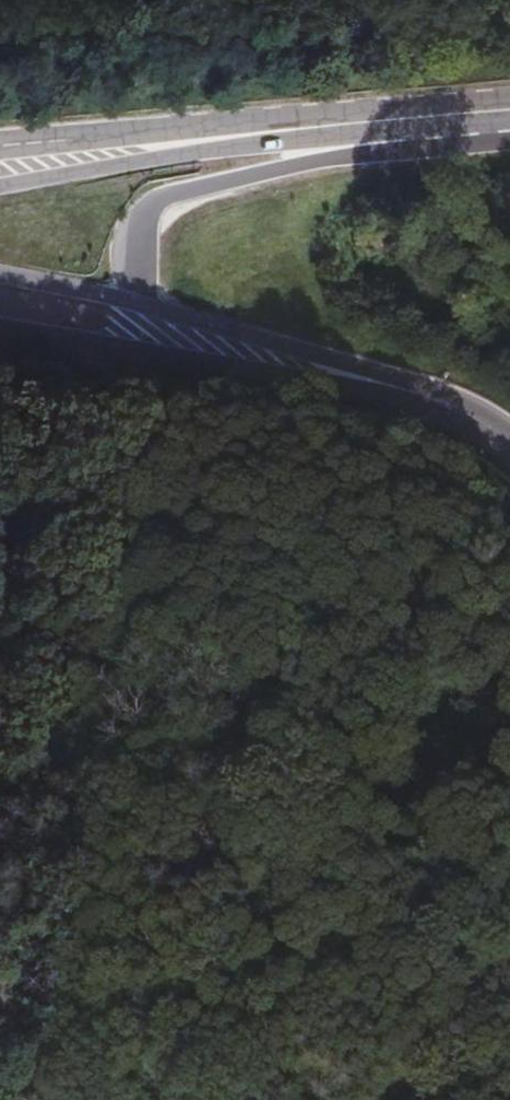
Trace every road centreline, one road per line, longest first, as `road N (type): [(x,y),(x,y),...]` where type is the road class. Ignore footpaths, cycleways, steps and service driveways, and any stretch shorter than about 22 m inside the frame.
road 1 (secondary): [(0,329),(413,393)]
road 2 (secondary): [(141,305),(135,249),(151,203),(412,121)]
road 3 (secondary): [(413,393),(269,340),(141,305)]
road 4 (secondary): [(0,184),(277,133)]
road 5 (secondary): [(277,133),(0,144)]
road 6 (secondary): [(141,305),(0,279)]
road 7 (secondary): [(412,121),(277,133)]

